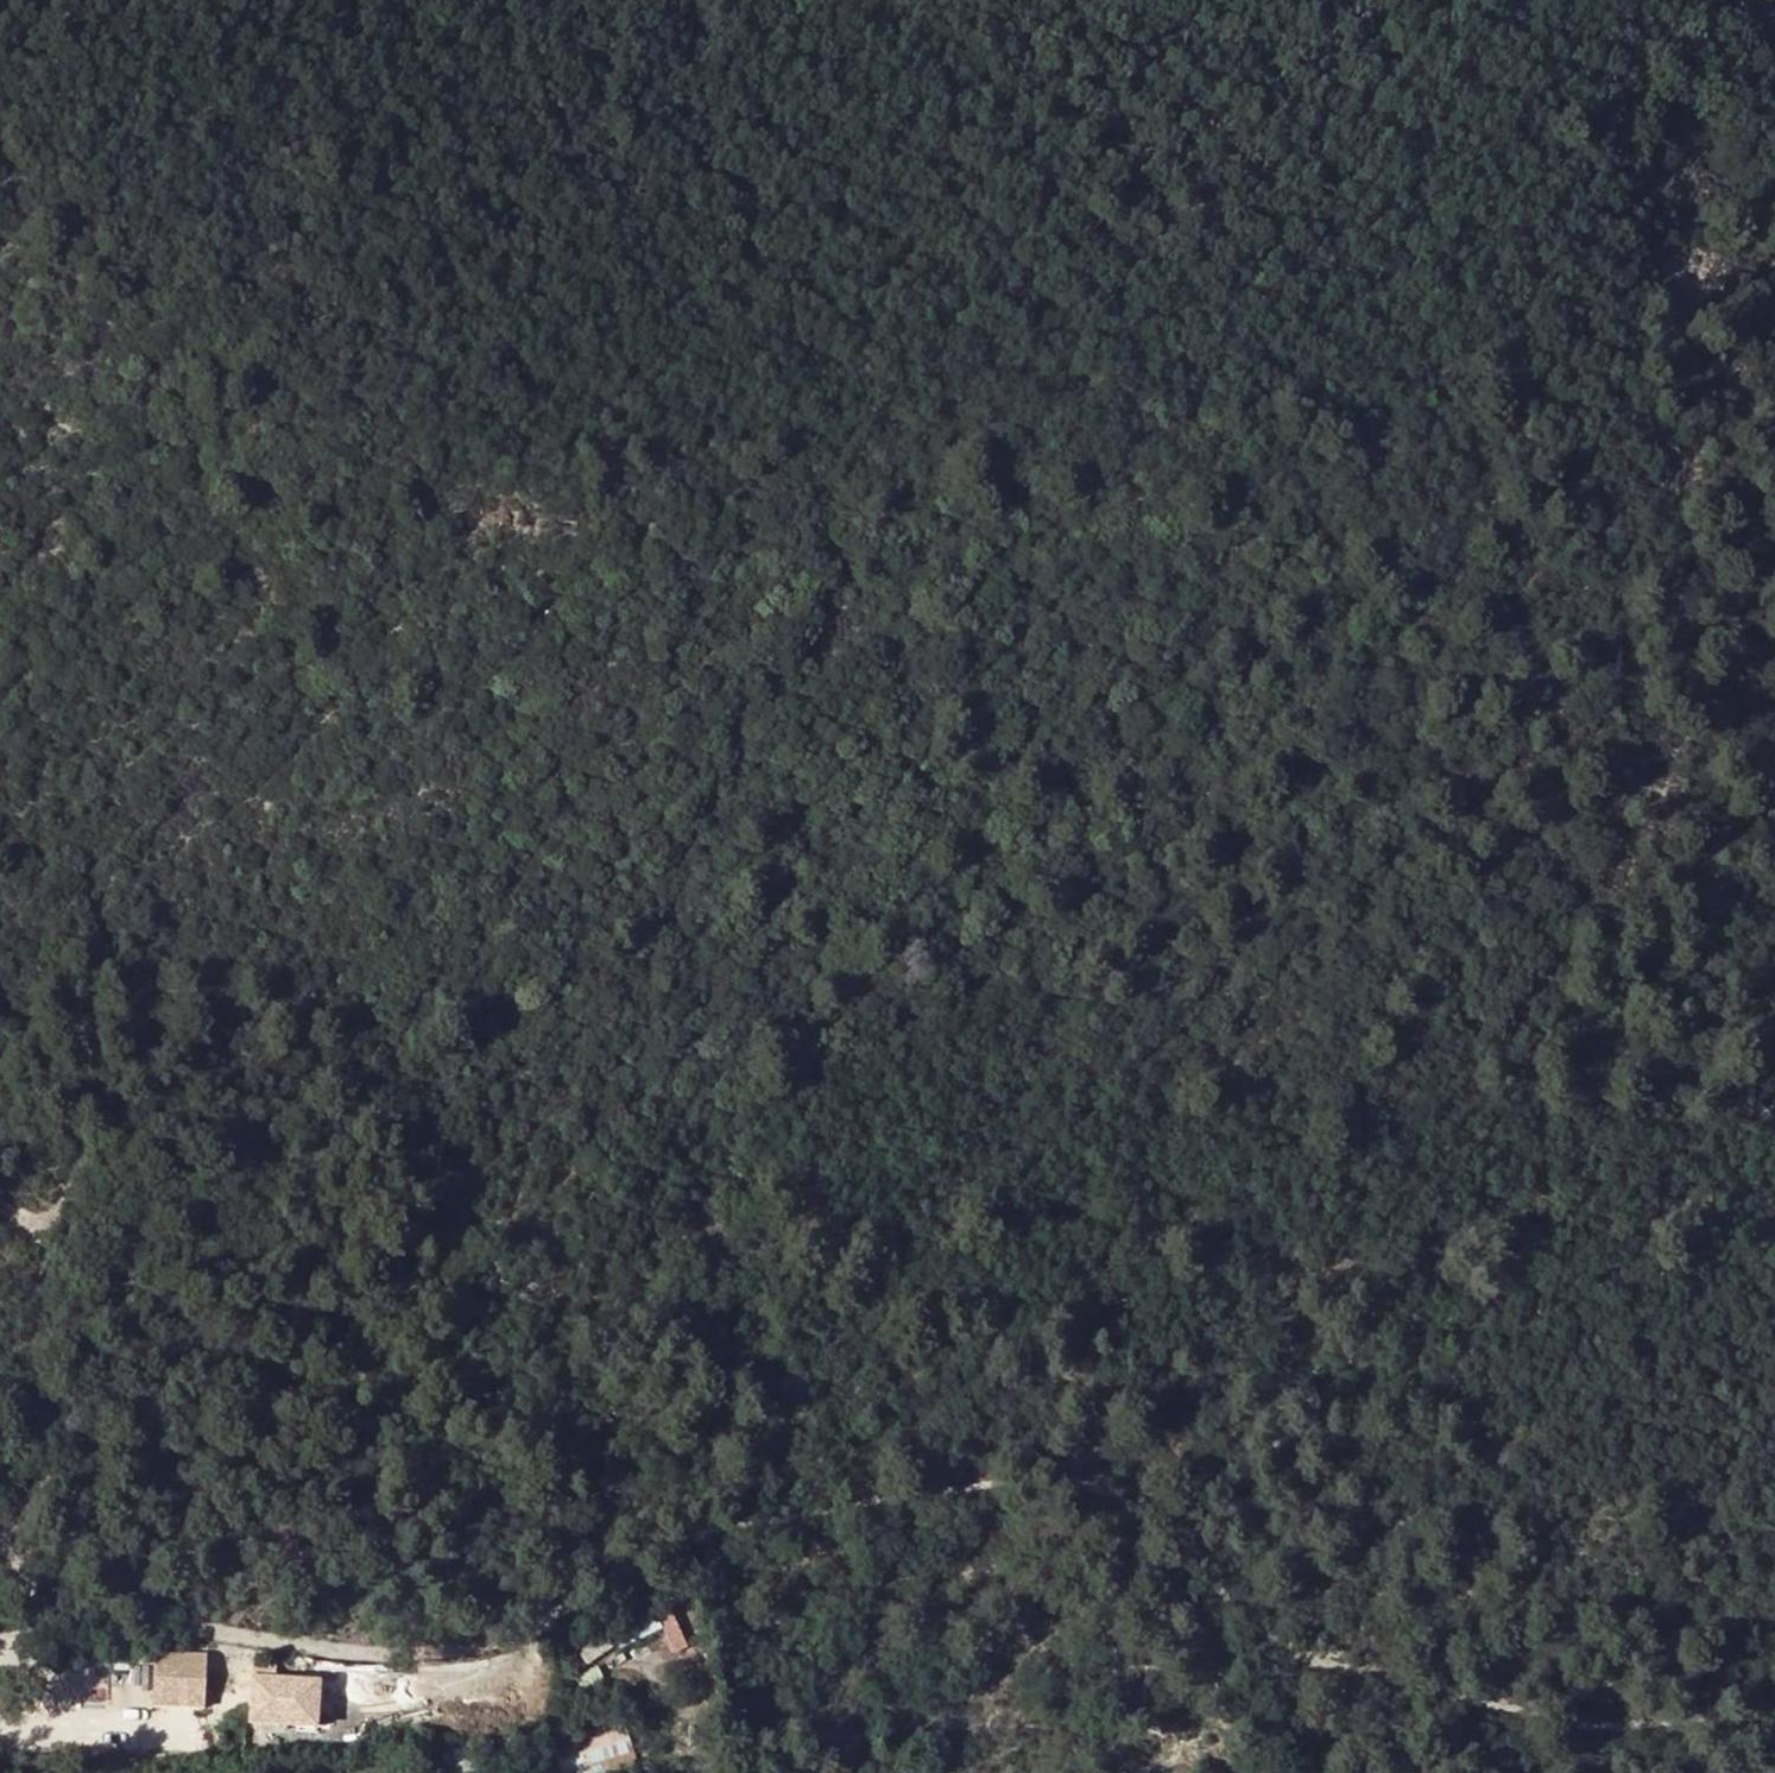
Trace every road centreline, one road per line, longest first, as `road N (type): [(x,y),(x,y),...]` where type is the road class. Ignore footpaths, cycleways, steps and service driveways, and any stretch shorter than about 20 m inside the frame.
road 1 (track): [(28,1621),(65,1636),(162,1635),(438,1656),(524,1631),(657,1557),(750,1526),(1003,1486),(1074,1492),(1155,1518),(1229,1604),(1283,1648),(1402,1687),(1562,1723),(1774,1713)]

